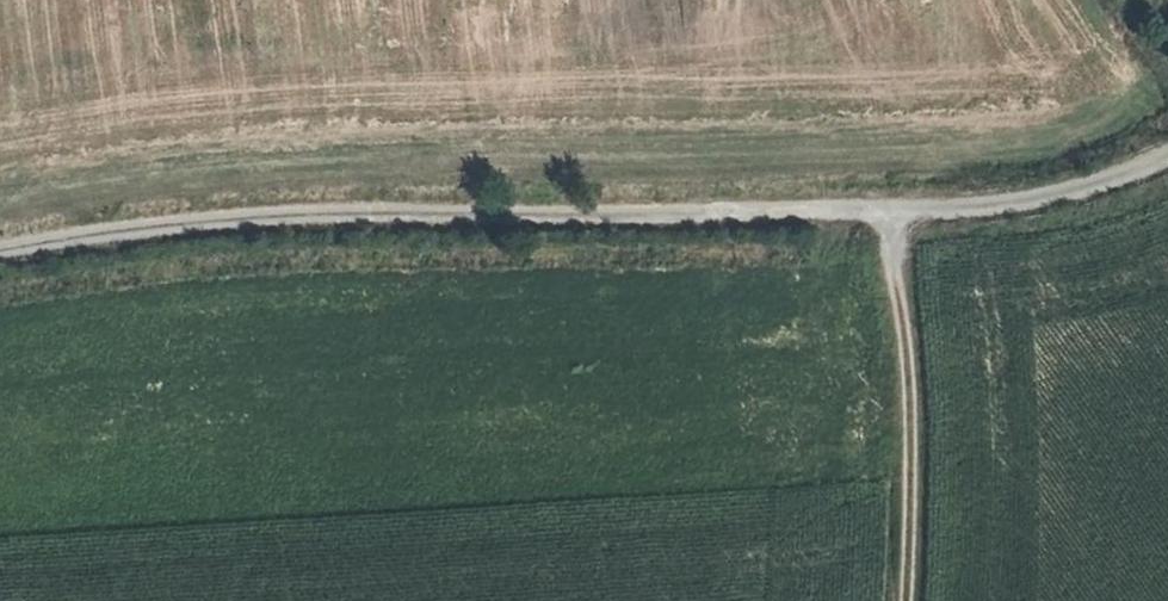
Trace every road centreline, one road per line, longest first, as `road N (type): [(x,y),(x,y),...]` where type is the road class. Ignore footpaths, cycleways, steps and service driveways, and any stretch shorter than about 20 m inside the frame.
road 1 (track): [(910,600),(918,486),(913,343),(890,210)]

